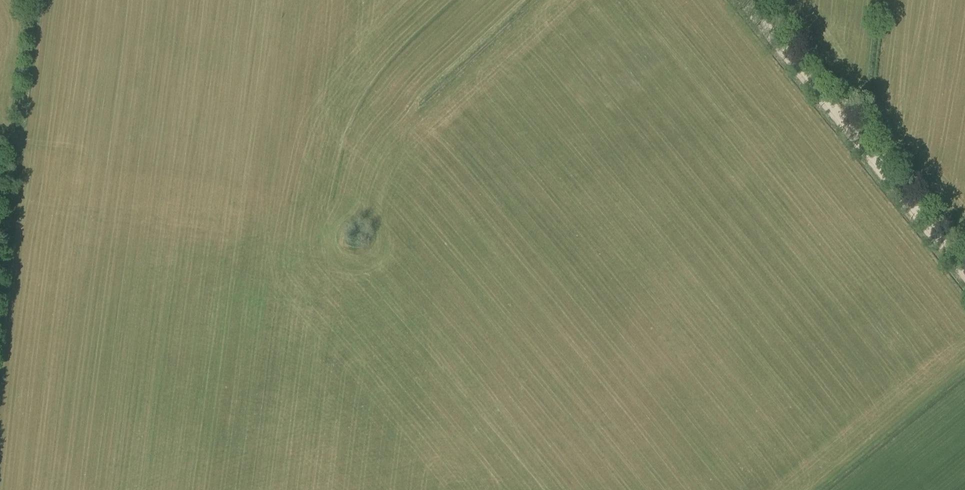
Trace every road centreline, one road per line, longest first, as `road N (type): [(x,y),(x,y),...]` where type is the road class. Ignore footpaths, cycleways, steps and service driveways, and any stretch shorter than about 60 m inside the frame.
road 1 (track): [(964,273),(746,0)]
road 2 (track): [(9,183),(32,0)]

